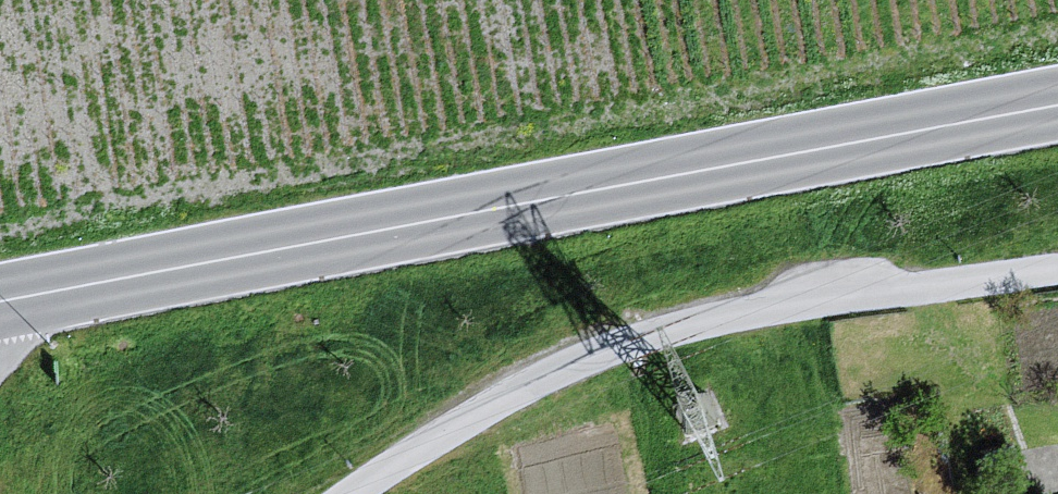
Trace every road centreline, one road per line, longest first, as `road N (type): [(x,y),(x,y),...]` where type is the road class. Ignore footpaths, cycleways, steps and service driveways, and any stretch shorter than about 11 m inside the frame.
road 1 (tertiary): [(0,302),(1057,106)]
road 2 (unclassified): [(361,493),(460,423),(581,360),(718,318),(1057,273)]

